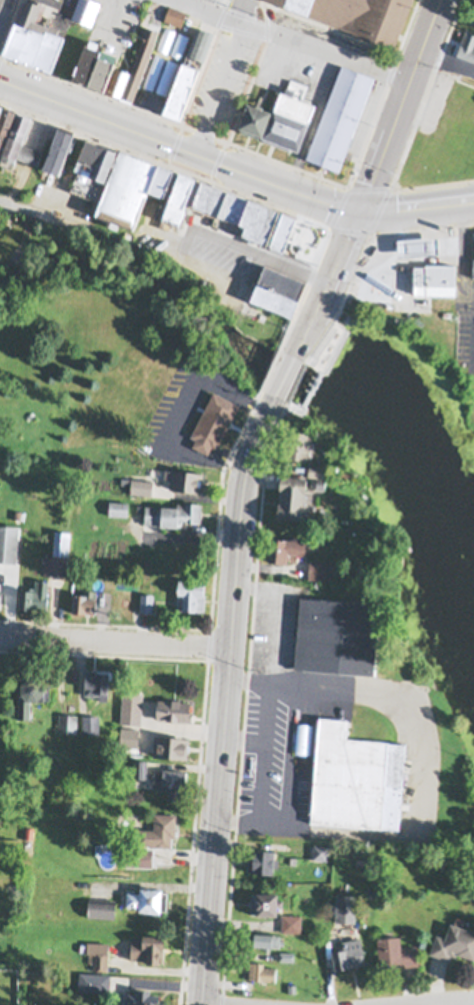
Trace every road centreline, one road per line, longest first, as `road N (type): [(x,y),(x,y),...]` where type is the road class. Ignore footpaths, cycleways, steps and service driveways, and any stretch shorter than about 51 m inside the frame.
road 1 (tertiary): [(202,1004),(238,530),(249,465),(276,396)]
road 2 (primary): [(361,209),(257,179),(0,81)]
road 3 (residential): [(229,646),(0,636)]
road 4 (tertiary): [(361,209),(440,0)]
road 5 (residential): [(197,156),(241,34),(245,0)]
road 6 (tertiary): [(294,356),(361,209)]

